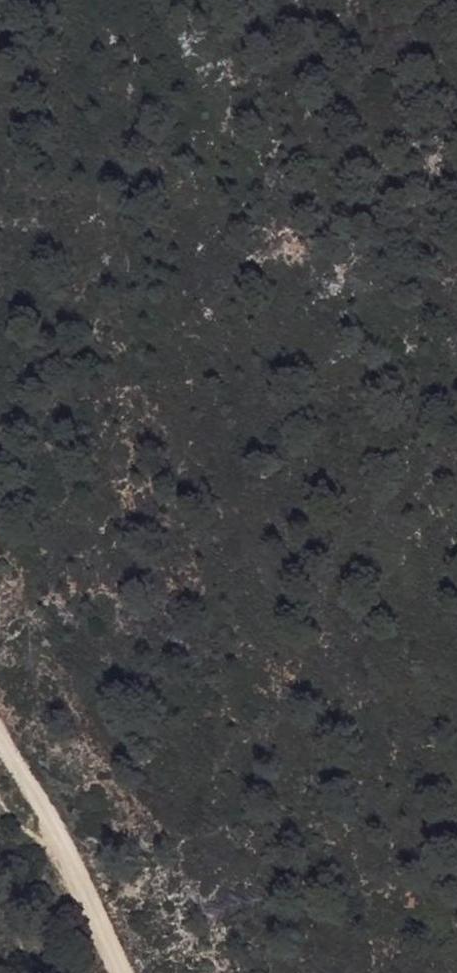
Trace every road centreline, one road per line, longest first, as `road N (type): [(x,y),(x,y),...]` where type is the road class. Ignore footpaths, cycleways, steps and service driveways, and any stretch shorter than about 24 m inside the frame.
road 1 (track): [(122,972),(0,735)]

